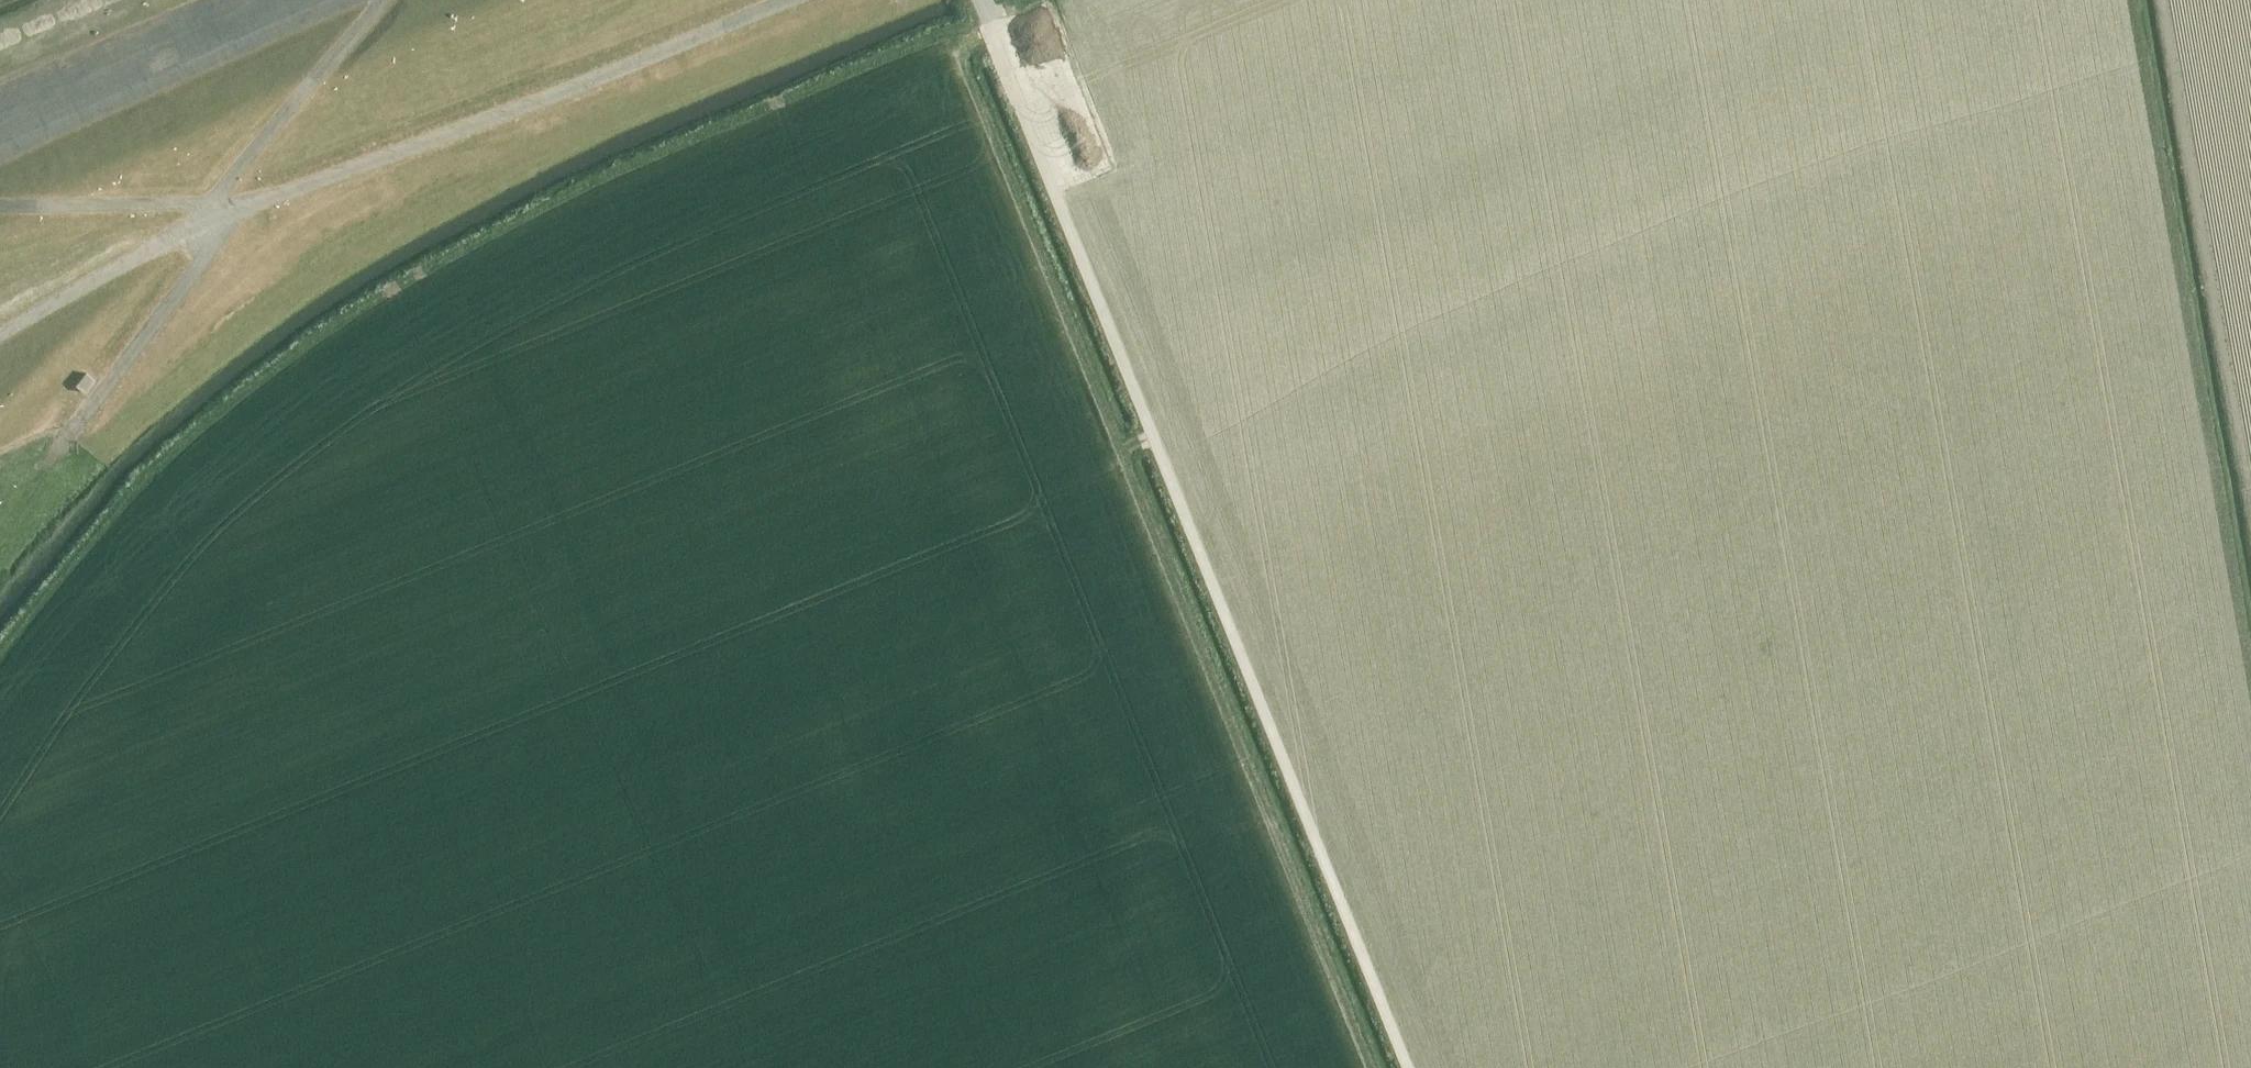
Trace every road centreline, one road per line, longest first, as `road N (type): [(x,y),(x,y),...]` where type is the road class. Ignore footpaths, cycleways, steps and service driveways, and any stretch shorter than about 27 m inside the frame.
road 1 (track): [(0,156),(354,0)]
road 2 (track): [(181,234),(382,0)]
road 3 (track): [(263,197),(0,207)]

